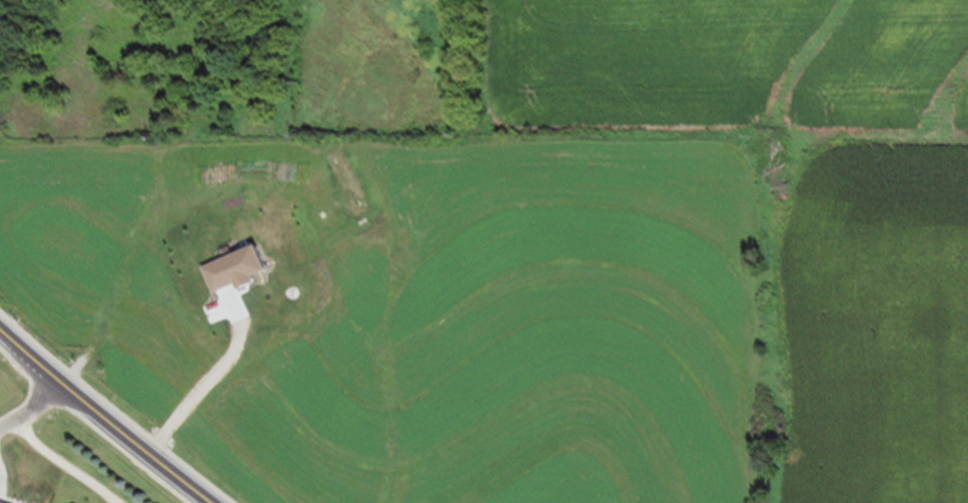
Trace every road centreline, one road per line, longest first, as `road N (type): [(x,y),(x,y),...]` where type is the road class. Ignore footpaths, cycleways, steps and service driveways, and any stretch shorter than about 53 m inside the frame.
road 1 (primary): [(214,502),(0,325)]

